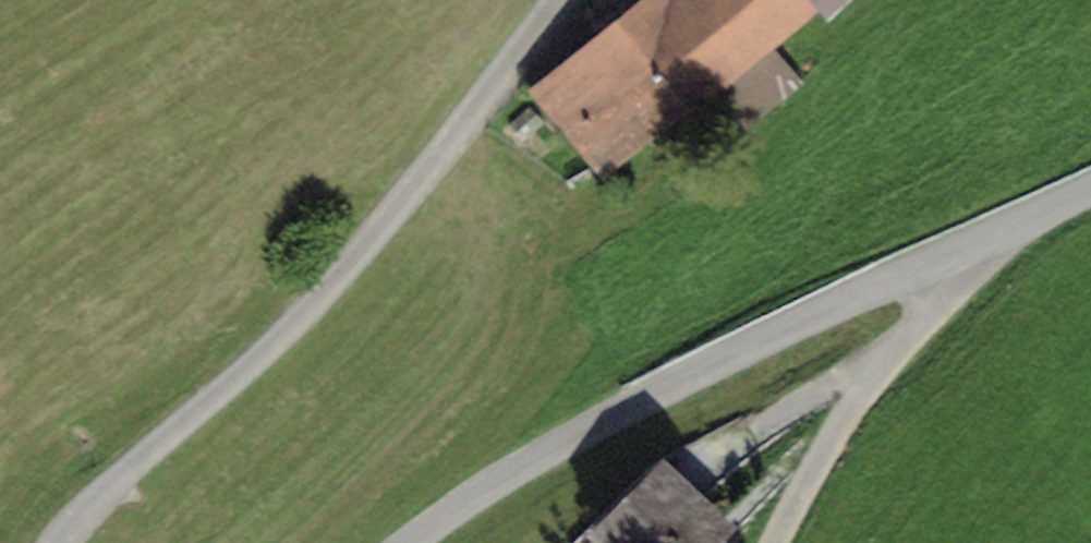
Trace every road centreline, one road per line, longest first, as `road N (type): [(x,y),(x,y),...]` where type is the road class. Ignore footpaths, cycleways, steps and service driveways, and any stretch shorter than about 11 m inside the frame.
road 1 (track): [(1090,205),(648,412),(461,515),(425,542)]
road 2 (track): [(60,542),(331,292),(560,0)]
road 3 (track): [(779,542),(828,450),(922,336),(951,266)]

